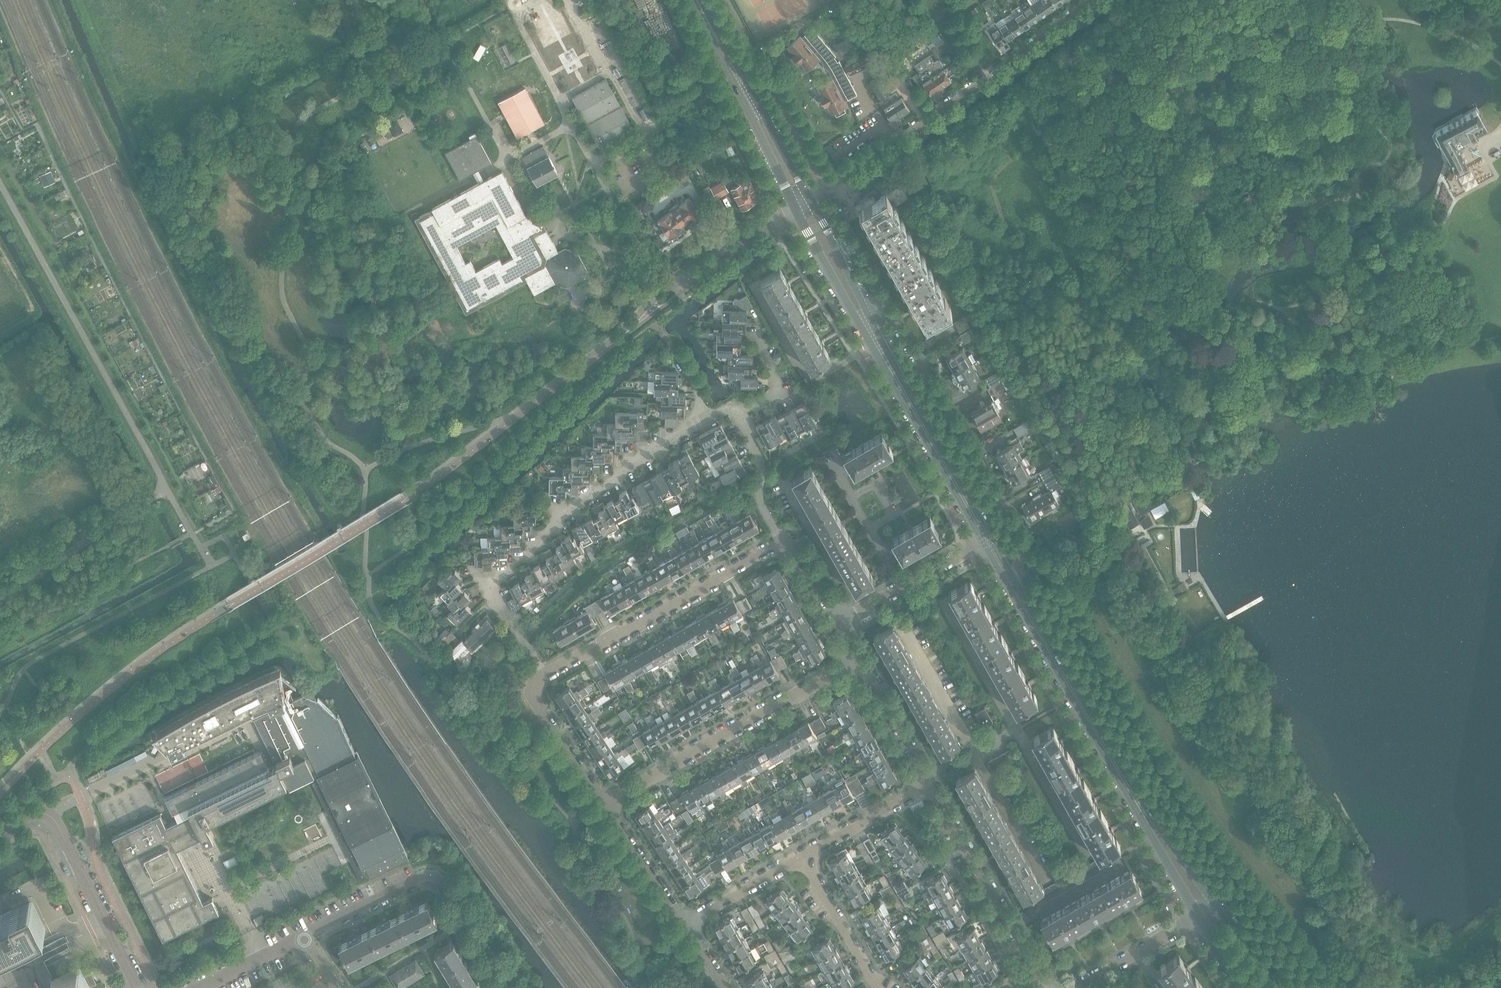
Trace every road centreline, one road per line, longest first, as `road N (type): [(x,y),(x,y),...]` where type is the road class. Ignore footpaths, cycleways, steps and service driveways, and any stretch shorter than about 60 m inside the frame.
road 1 (residential): [(538,680),(489,587),(707,413)]
road 2 (residential): [(1013,586),(1023,546),(886,305),(863,318)]
road 3 (residential): [(809,198),(1089,0)]
road 4 (residential): [(605,806),(861,660)]
road 5 (residential): [(780,546),(538,680)]
road 6 (residential): [(304,935),(435,877),(508,987)]
road 7 (tertiary): [(137,987),(49,813),(34,809),(0,823)]
road 8 (tertiary): [(1135,799),(1013,586)]
road 9 (residential): [(1047,987),(926,781)]
road 10 (tertiary): [(706,20),(795,206)]
road 11 (tertiary): [(809,198),(706,20)]
road 12 (tertiary): [(960,493),(863,318)]
road 13 (residential): [(840,621),(986,539)]
road 14 (residential): [(880,987),(803,858)]
road 15 (residential): [(605,806),(531,698),(538,680)]
road 16 (residential): [(803,858),(926,781)]
road 17 (residential): [(678,289),(795,206)]
road 18 (residential): [(685,925),(605,806)]
road 19 (residential): [(1074,987),(1199,917)]
road 20 (residential): [(780,546),(756,501),(761,457),(742,415)]
road 21 (residential): [(926,781),(861,660)]
road 22 (residential): [(685,925),(803,858)]
road 23 (tertiary): [(1135,799),(1199,917)]
road 24 (tertiary): [(1215,904),(1135,799)]
road 25 (tertiary): [(863,318),(809,198)]
road 26 (tertiary): [(795,206),(863,318)]

